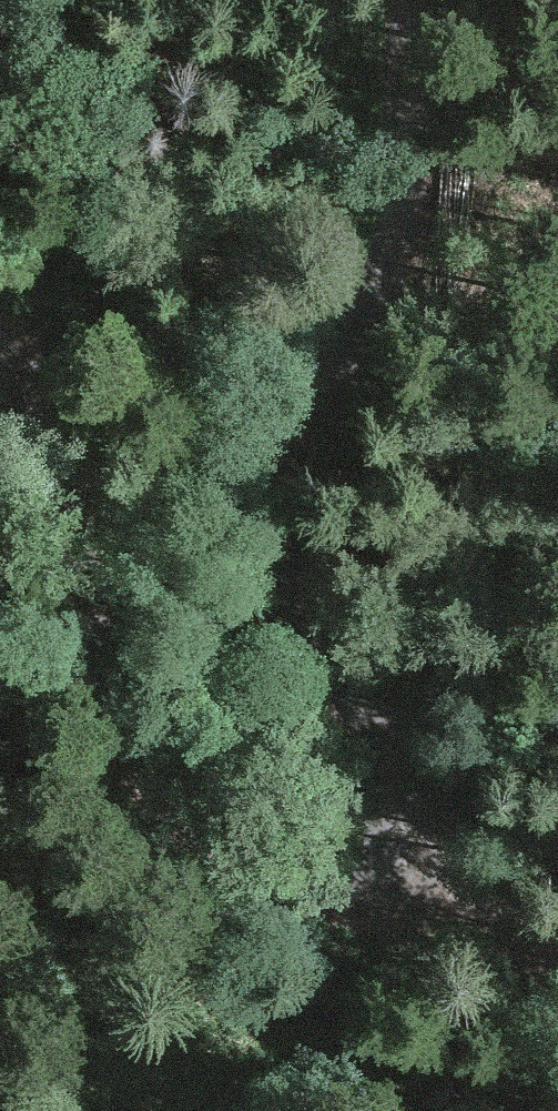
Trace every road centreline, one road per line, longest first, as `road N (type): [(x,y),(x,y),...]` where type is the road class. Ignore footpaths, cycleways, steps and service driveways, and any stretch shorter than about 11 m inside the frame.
road 1 (unclassified): [(414,0),(403,245),(363,334),(301,406),(276,450),(268,495),(270,543),(285,587),(364,704),(407,801),(410,835),(391,878),(366,890),(329,892),(288,881),(230,849),(144,759),(101,669),(81,533),(62,469),(39,408),(0,359)]
road 2 (track): [(0,46),(158,188),(190,223),(210,264),(216,304),(182,454),(181,517),(191,595),(230,705),(254,738),(338,807),(410,835)]
road 3 (track): [(557,965),(388,967),(227,953),(0,890)]
road 4 (track): [(557,964),(410,835)]

